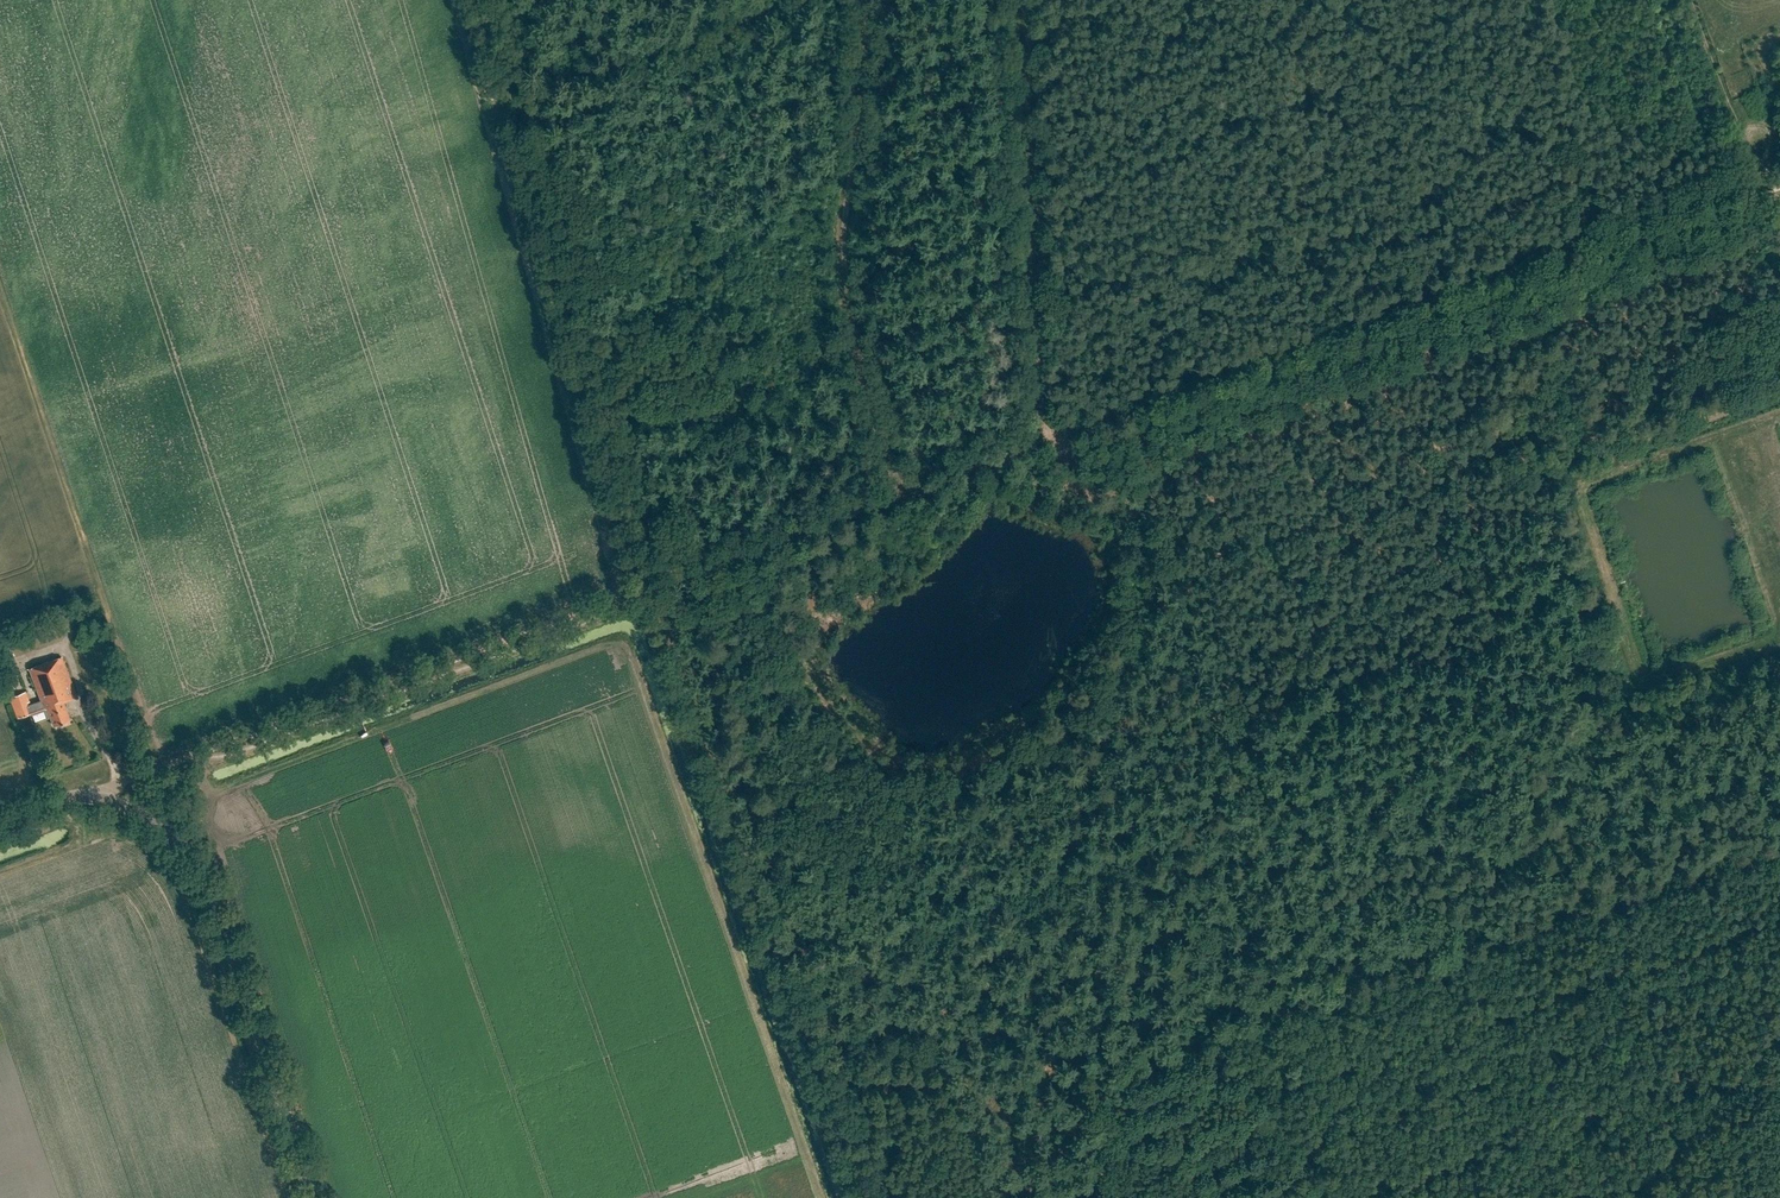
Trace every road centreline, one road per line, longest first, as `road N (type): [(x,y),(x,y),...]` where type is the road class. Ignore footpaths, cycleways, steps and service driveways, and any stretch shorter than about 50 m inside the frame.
road 1 (track): [(198,754),(1590,233),(1701,193),(1779,178)]
road 2 (track): [(1779,761),(1693,797),(1634,801),(1585,817),(1473,878),(1405,875),(1370,886),(1179,969)]
road 3 (track): [(852,0),(824,263),(849,370),(915,507)]
road 4 (unclassified): [(71,798),(153,821),(205,880),(317,1197)]
road 5 (track): [(1179,969),(942,1044),(829,1022)]
road 6 (track): [(1179,969),(1251,1078),(1346,1197)]
road 7 (track): [(1635,1197),(1779,1040)]
road 8 (unclassified): [(71,798),(198,754)]

